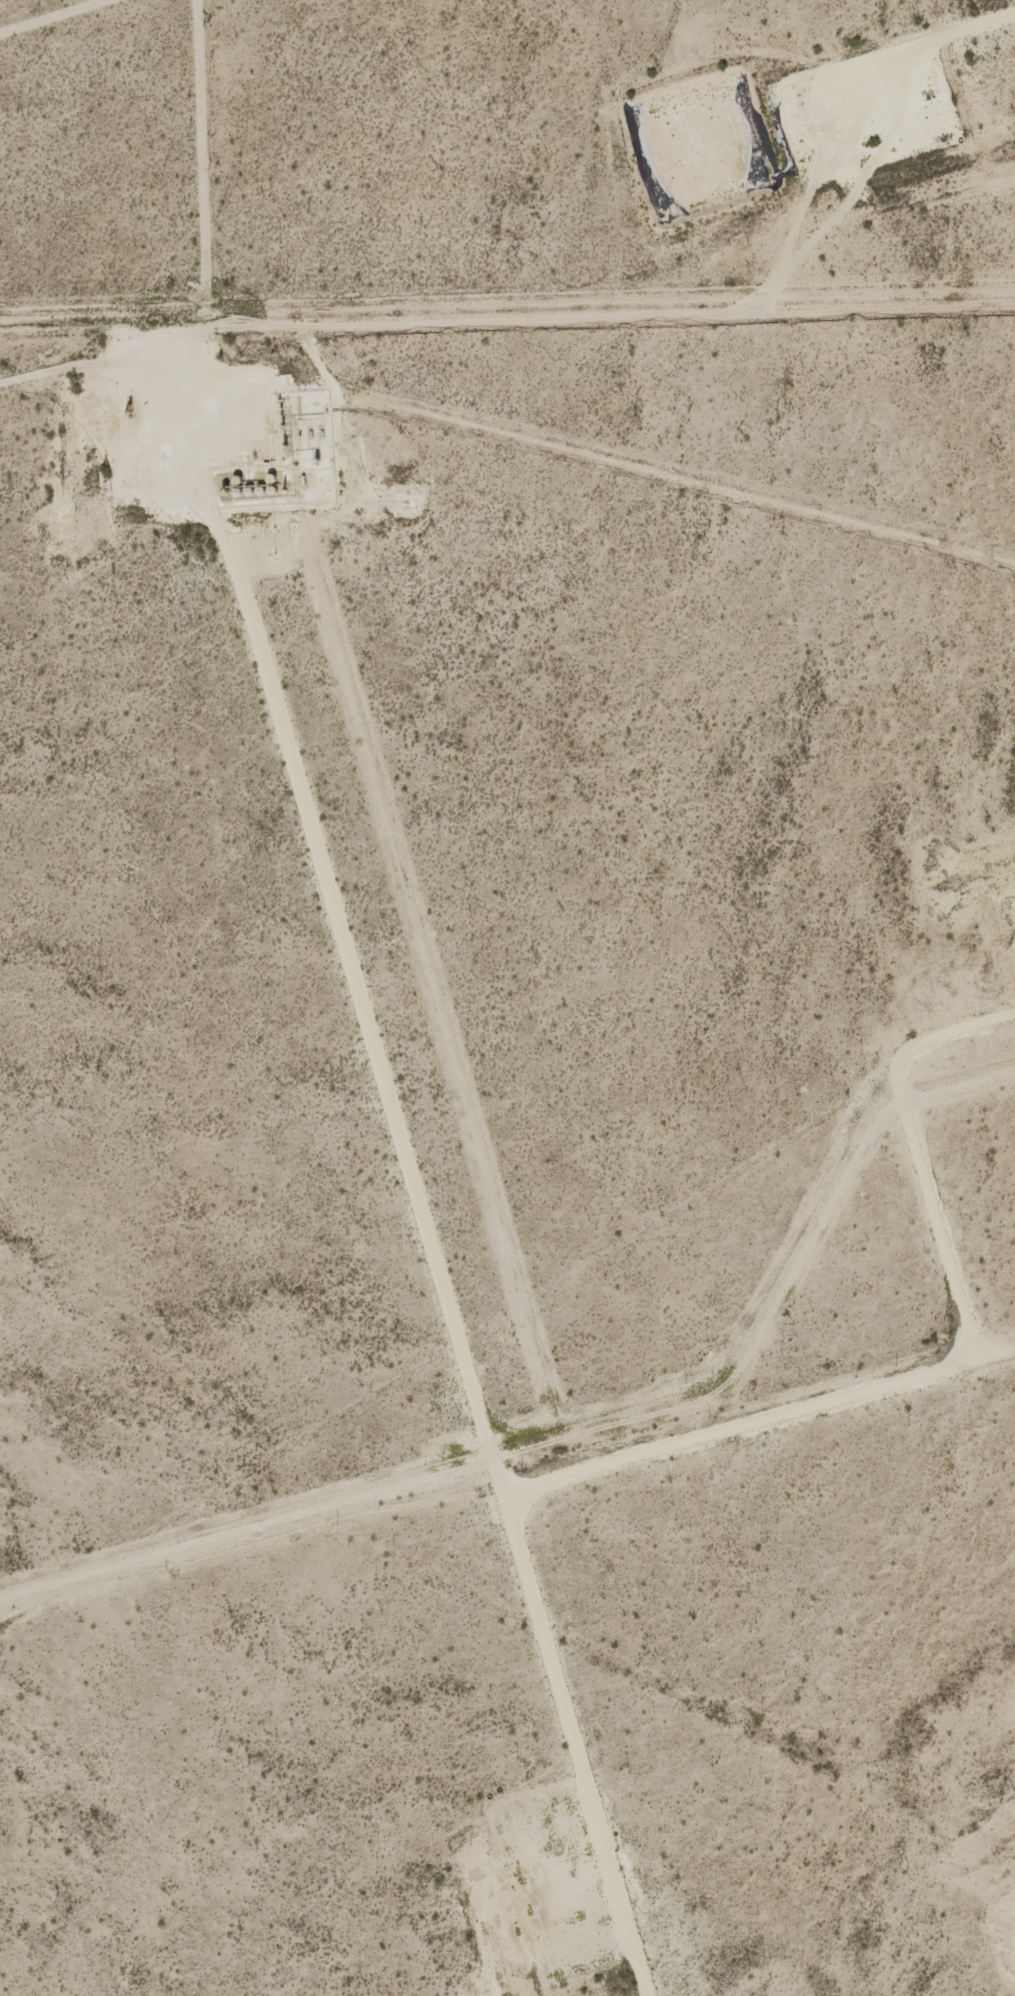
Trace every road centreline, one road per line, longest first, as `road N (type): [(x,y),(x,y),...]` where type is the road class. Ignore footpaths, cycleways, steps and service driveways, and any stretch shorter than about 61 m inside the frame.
road 1 (track): [(197,495),(517,1507),(656,1995)]
road 2 (track): [(1014,1009),(885,1055),(993,1367),(517,1507)]
road 3 (track): [(817,79),(1014,22)]

